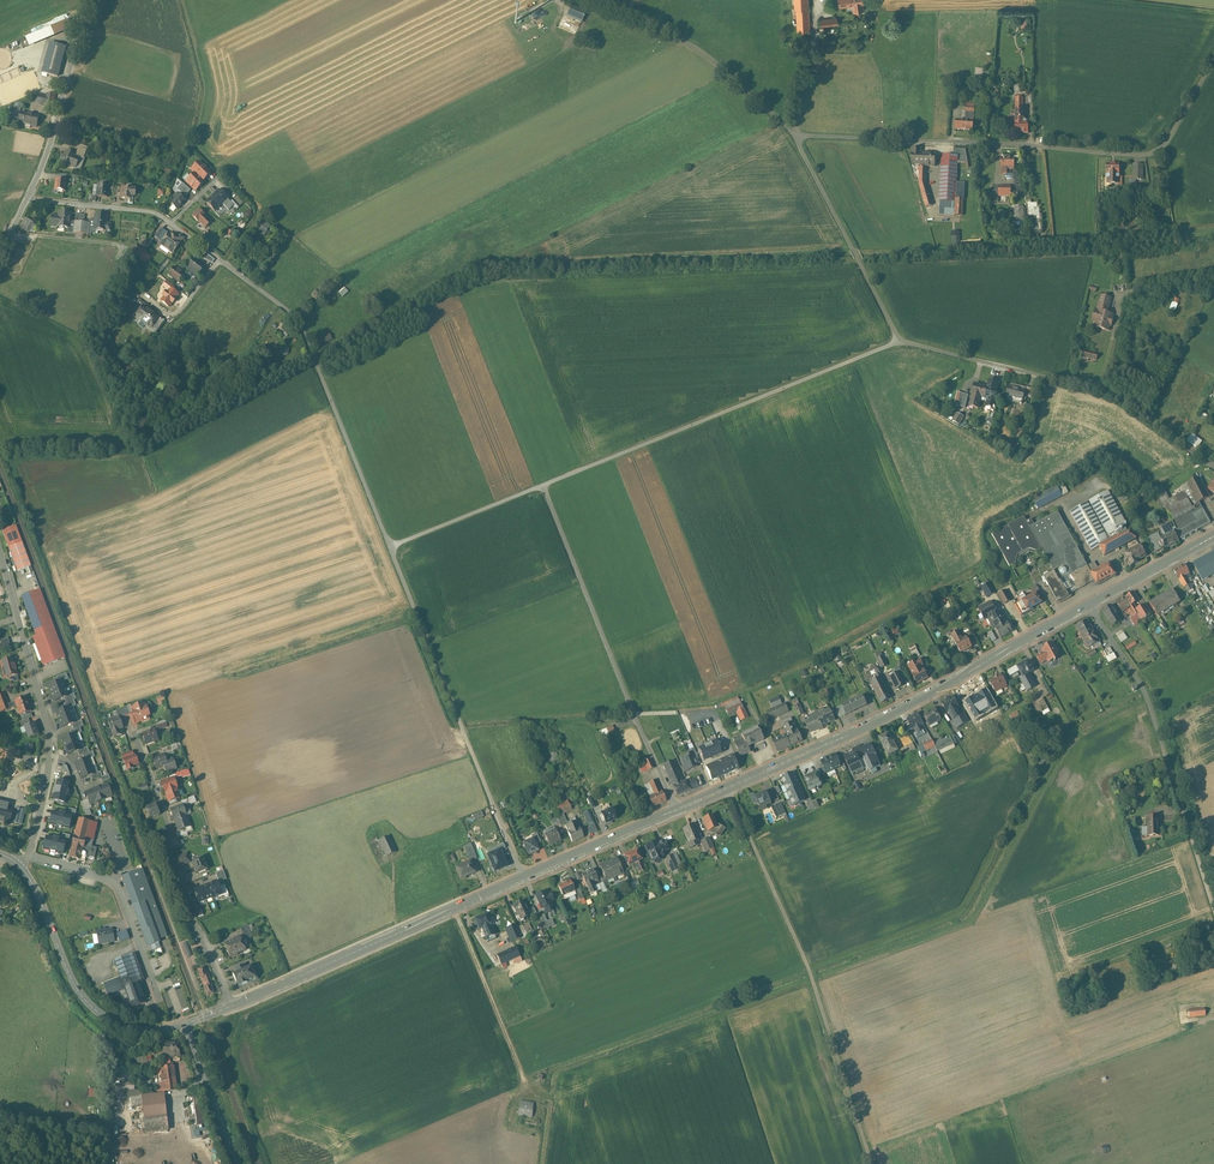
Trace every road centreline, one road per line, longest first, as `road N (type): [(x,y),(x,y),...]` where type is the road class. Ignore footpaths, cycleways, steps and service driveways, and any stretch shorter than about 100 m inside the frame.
road 1 (unclassified): [(1213,59),(1168,140),(1146,155),(796,136)]
road 2 (secondary): [(1089,604),(881,720),(727,788)]
road 3 (unclassified): [(872,1163),(811,971),(727,788)]
road 4 (unclassified): [(898,342),(543,486)]
road 5 (residential): [(323,381),(290,313),(156,213),(28,198)]
road 6 (unclassified): [(523,877),(390,547)]
road 7 (unclassified): [(675,811),(543,486)]
road 8 (unclassified): [(1213,467),(1111,396),(898,342)]
road 9 (unclassified): [(1089,604),(1145,692),(1213,910)]
road 10 (secondary): [(523,877),(230,1007)]
road 11 (residential): [(28,855),(49,750),(0,551)]
road 12 (residential): [(230,1007),(181,891),(167,848),(171,833),(134,732)]
road 13 (secondary): [(185,1024),(131,1029),(91,1006),(19,865)]
road 14 (unclassified): [(796,136),(701,52),(584,0)]
road 15 (unclassified): [(898,342),(796,136)]
road 16 (residential): [(28,855),(113,882),(160,1000)]
road 17 (residential): [(87,8),(28,198)]
road 18 (track): [(453,908),(525,1091)]
road 19 (unclassified): [(390,547),(323,381)]
road 20 (secondary): [(675,811),(523,877)]
road 21 (unclassified): [(543,486),(390,547)]
road 22 (tertiary): [(185,1024),(238,1163)]
road 23 (secondary): [(1213,536),(1089,604)]

